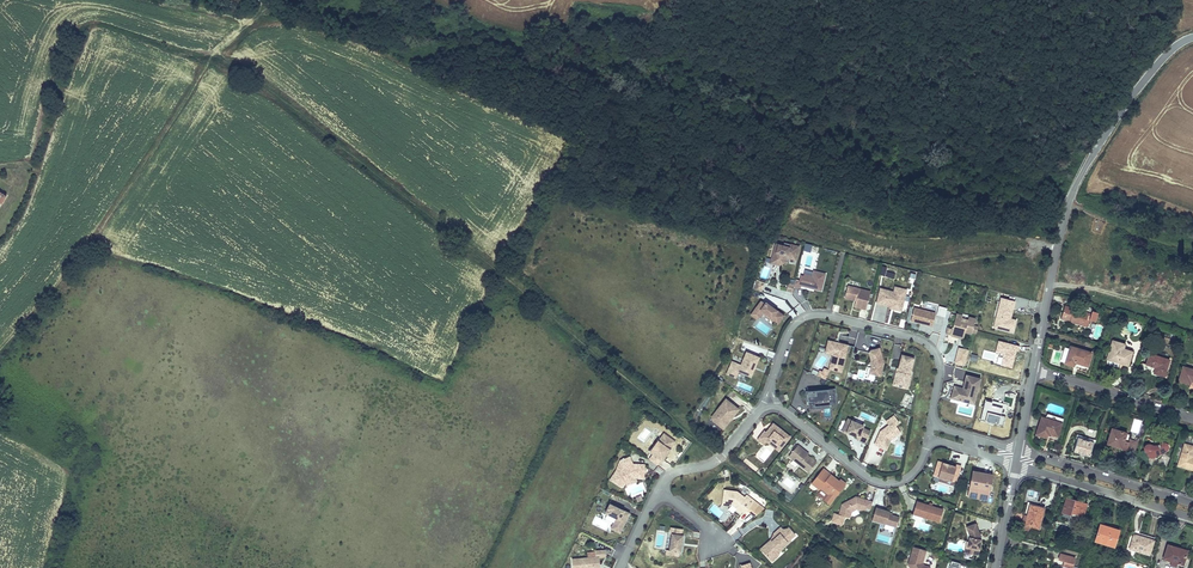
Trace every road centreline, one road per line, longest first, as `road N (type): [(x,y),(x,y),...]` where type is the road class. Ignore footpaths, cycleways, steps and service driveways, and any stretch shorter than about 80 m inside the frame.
road 1 (track): [(862,567),(334,139),(214,52)]
road 2 (unclassified): [(1033,369),(1076,183),(1143,82),(1192,37)]
road 3 (residential): [(931,414),(939,369),(926,344),(827,316),(805,318),(790,331),(771,386)]
road 4 (track): [(91,243),(214,52)]
road 5 (residential): [(780,408),(875,481),(911,476),(926,449)]
road 6 (residential): [(1016,465),(1192,519)]
road 7 (residential): [(1192,503),(1019,450)]
road 8 (residential): [(1192,419),(1033,369)]
road 9 (residential): [(659,491),(675,473),(719,460),(760,410)]

